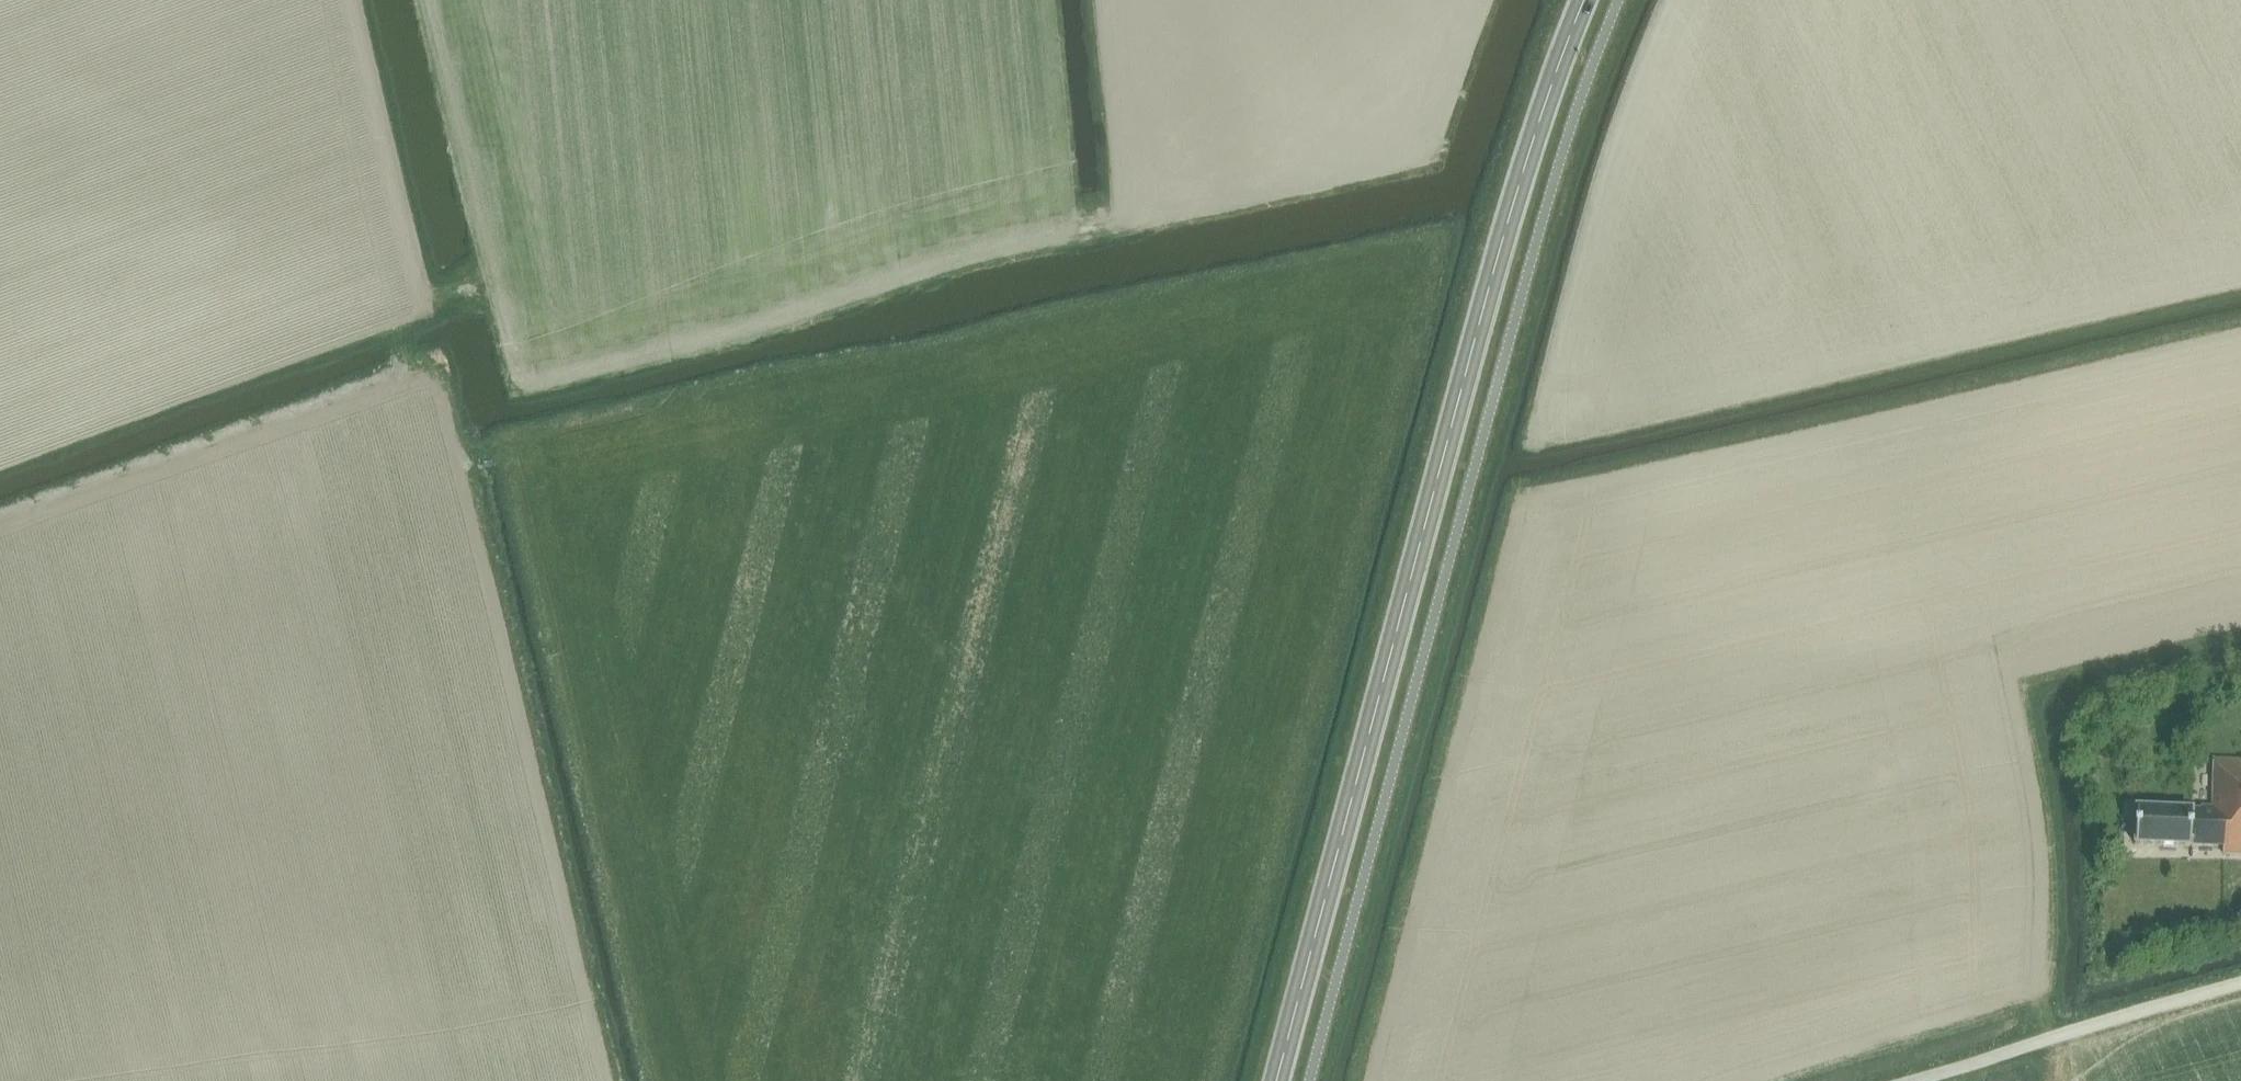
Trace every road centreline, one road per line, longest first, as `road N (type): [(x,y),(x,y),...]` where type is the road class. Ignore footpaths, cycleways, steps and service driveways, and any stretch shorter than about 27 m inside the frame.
road 1 (primary): [(1277,1080),(1494,273),(1585,0)]
road 2 (unclassified): [(1913,1080),(2240,983)]

